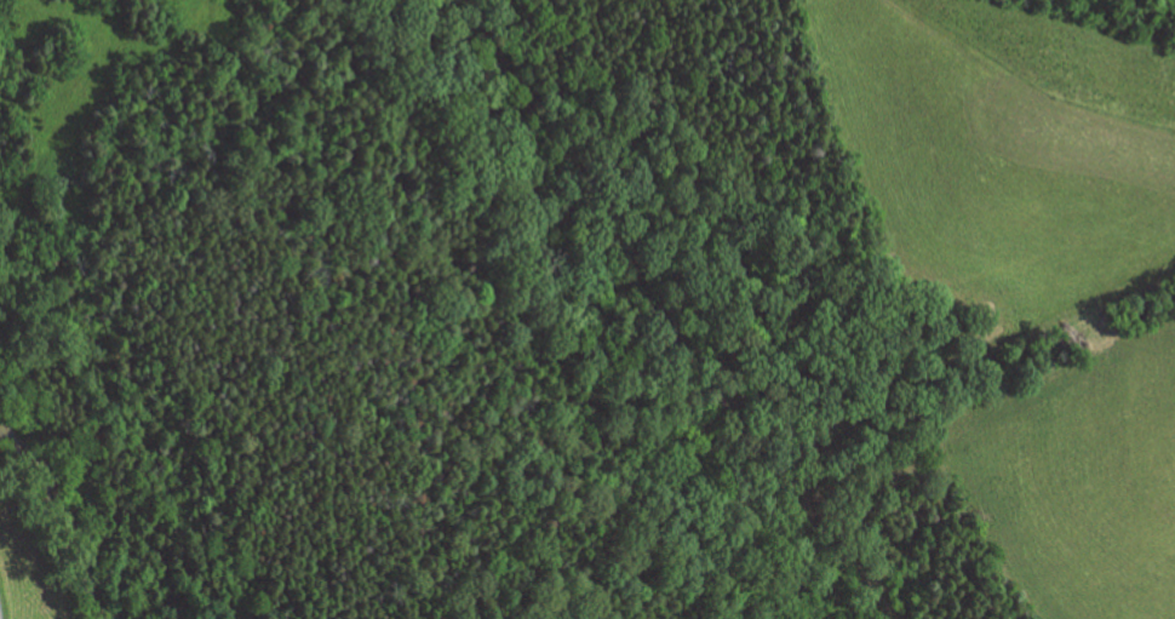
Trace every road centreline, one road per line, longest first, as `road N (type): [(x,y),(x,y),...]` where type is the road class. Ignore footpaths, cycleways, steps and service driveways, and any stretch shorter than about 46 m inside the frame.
road 1 (track): [(896,0),(1059,105),(1174,139)]

